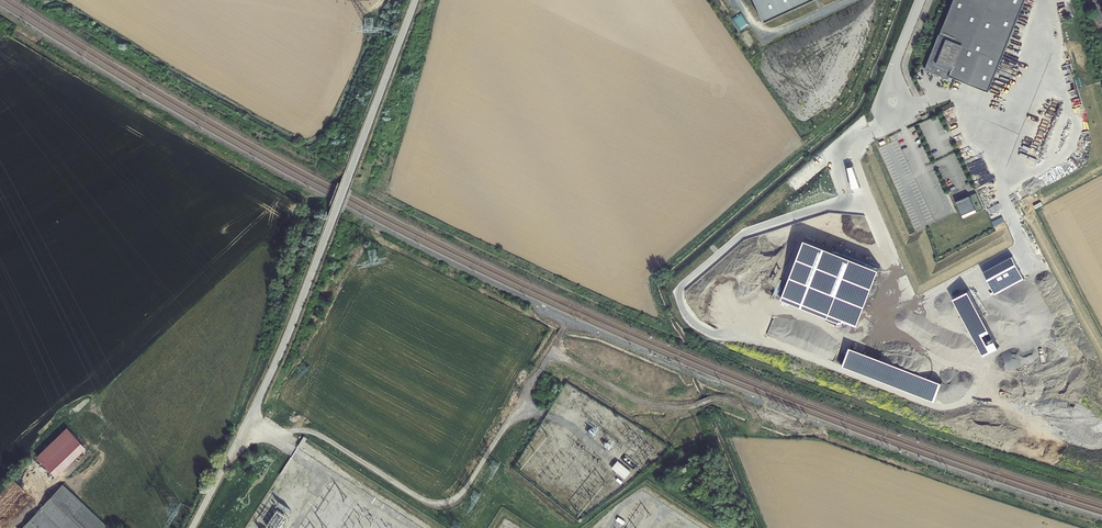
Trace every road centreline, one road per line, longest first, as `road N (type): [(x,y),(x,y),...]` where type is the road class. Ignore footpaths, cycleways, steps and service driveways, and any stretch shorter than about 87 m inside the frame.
road 1 (unclassified): [(332,220),(249,420)]
road 2 (unclassified): [(415,0),(345,184)]
road 3 (unclassified): [(249,420),(192,527)]

